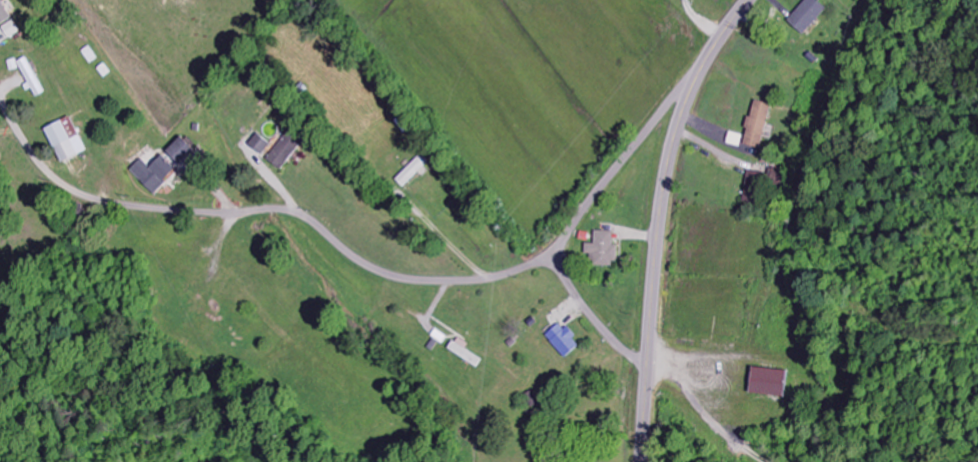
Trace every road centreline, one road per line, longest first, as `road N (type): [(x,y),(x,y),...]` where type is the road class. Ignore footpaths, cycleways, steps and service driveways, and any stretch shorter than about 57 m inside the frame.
road 1 (residential): [(562,252),(493,280),(425,282),(372,269),(286,212),(172,212),(90,196),(55,180),(0,100)]
road 2 (secondary): [(641,461),(668,172),(693,89),(749,0)]
road 3 (residential): [(718,43),(588,207),(562,252),(562,270),(581,301),(647,369)]

